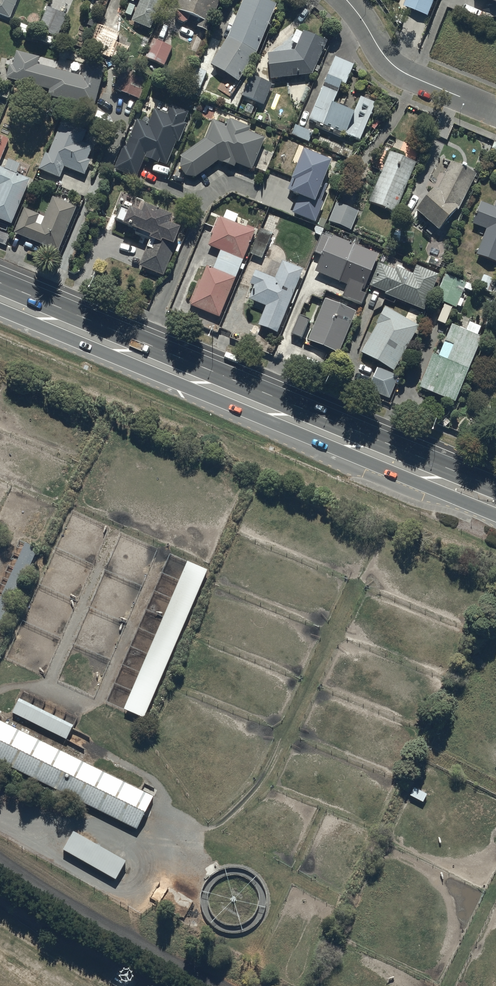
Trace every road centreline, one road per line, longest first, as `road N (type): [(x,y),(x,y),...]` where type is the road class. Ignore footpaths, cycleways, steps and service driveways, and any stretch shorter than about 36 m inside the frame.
road 1 (trunk): [(0,297),(495,502)]
road 2 (residential): [(346,0),(395,67),(495,112)]

